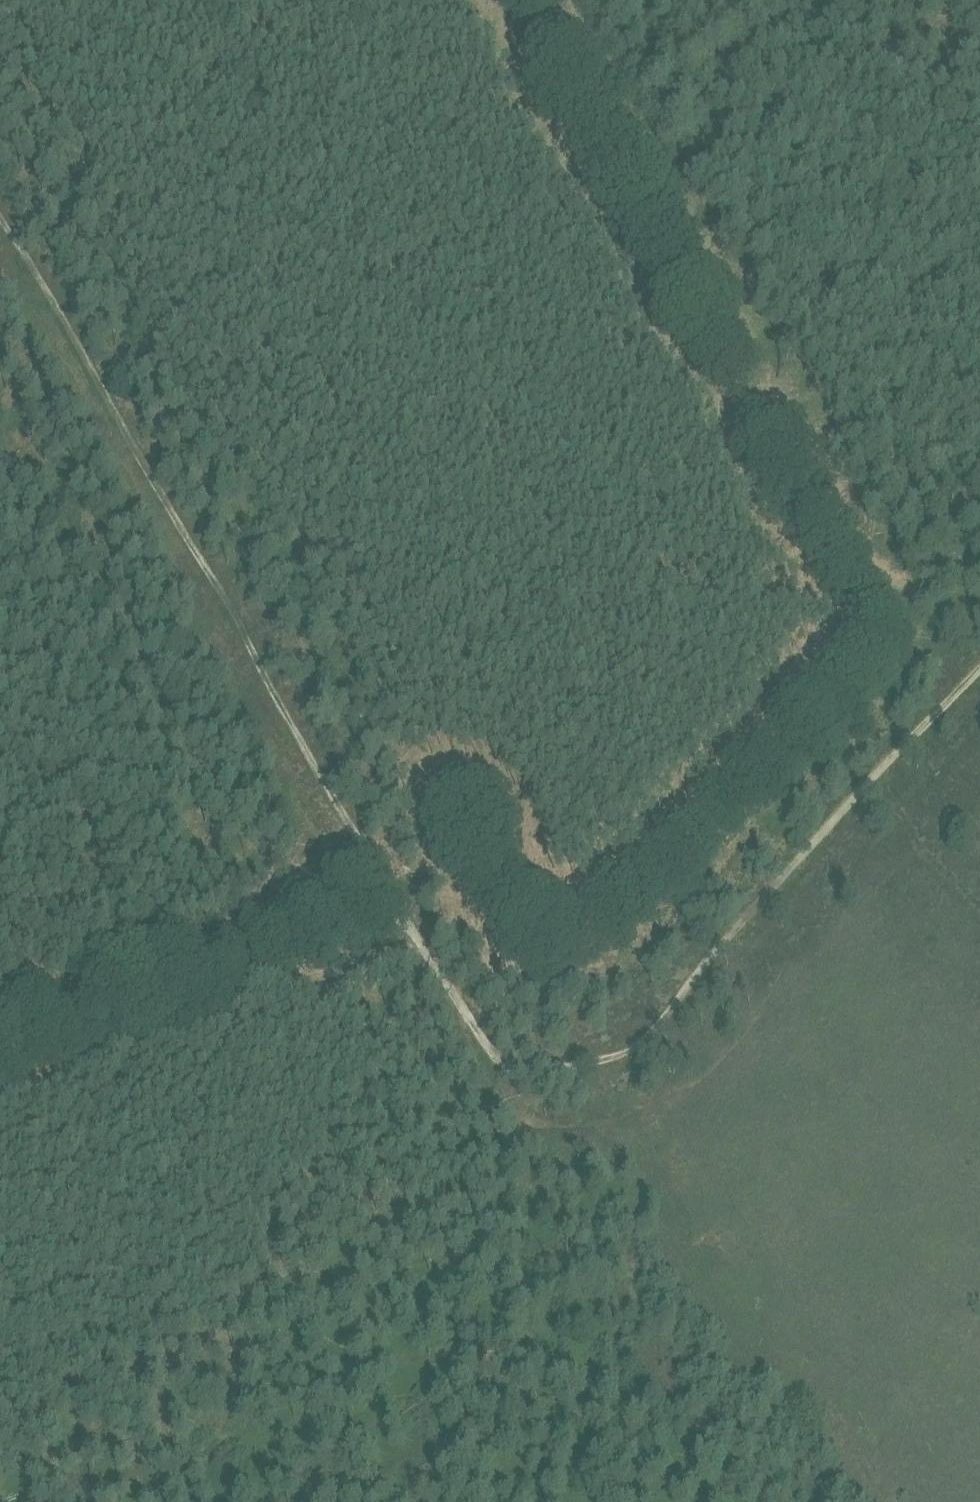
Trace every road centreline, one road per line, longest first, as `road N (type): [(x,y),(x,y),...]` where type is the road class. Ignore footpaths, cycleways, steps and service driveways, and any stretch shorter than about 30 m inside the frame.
road 1 (track): [(563,1127),(589,1110),(787,871),(979,671)]
road 2 (track): [(0,1056),(397,900)]

